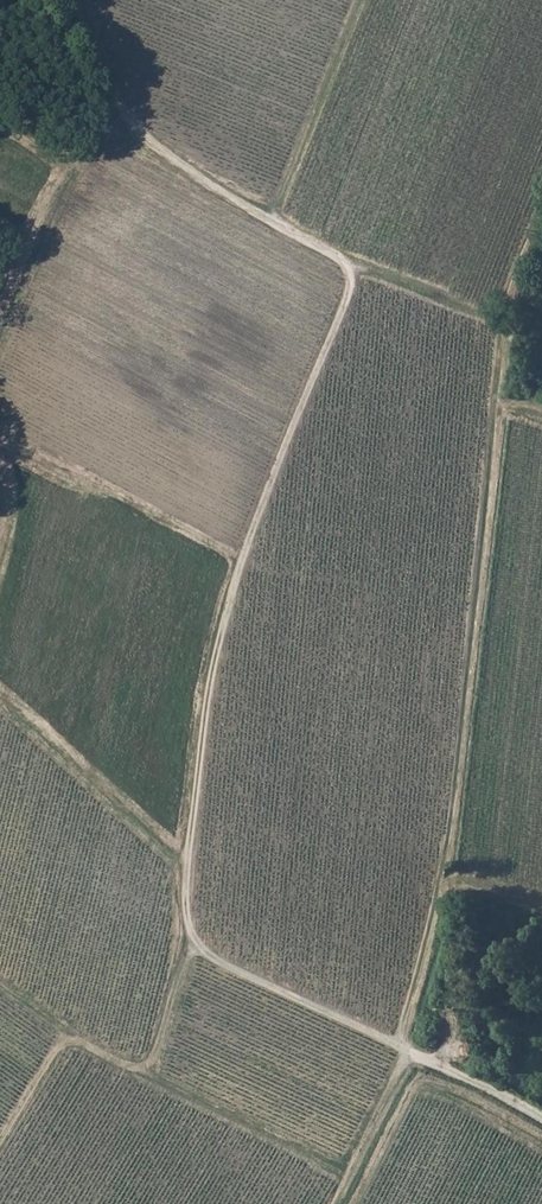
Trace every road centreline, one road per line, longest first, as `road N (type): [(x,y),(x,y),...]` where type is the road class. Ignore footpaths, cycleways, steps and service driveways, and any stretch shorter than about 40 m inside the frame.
road 1 (track): [(93,43),(119,120),(182,171),(355,271),(272,471),(217,643),(183,876),(184,941),(148,1081),(62,1040),(0,1140)]
road 2 (track): [(332,1203),(390,1084),(453,778),(495,323)]
road 3 (track): [(184,941),(541,1122)]
road 4 (track): [(22,279),(295,415)]
road 5 (track): [(355,271),(495,323),(541,196)]
road 6 (track): [(183,876),(0,704)]
road 7 (track): [(269,224),(356,0)]
road 8 (track): [(0,304),(22,279),(37,226),(111,97)]

